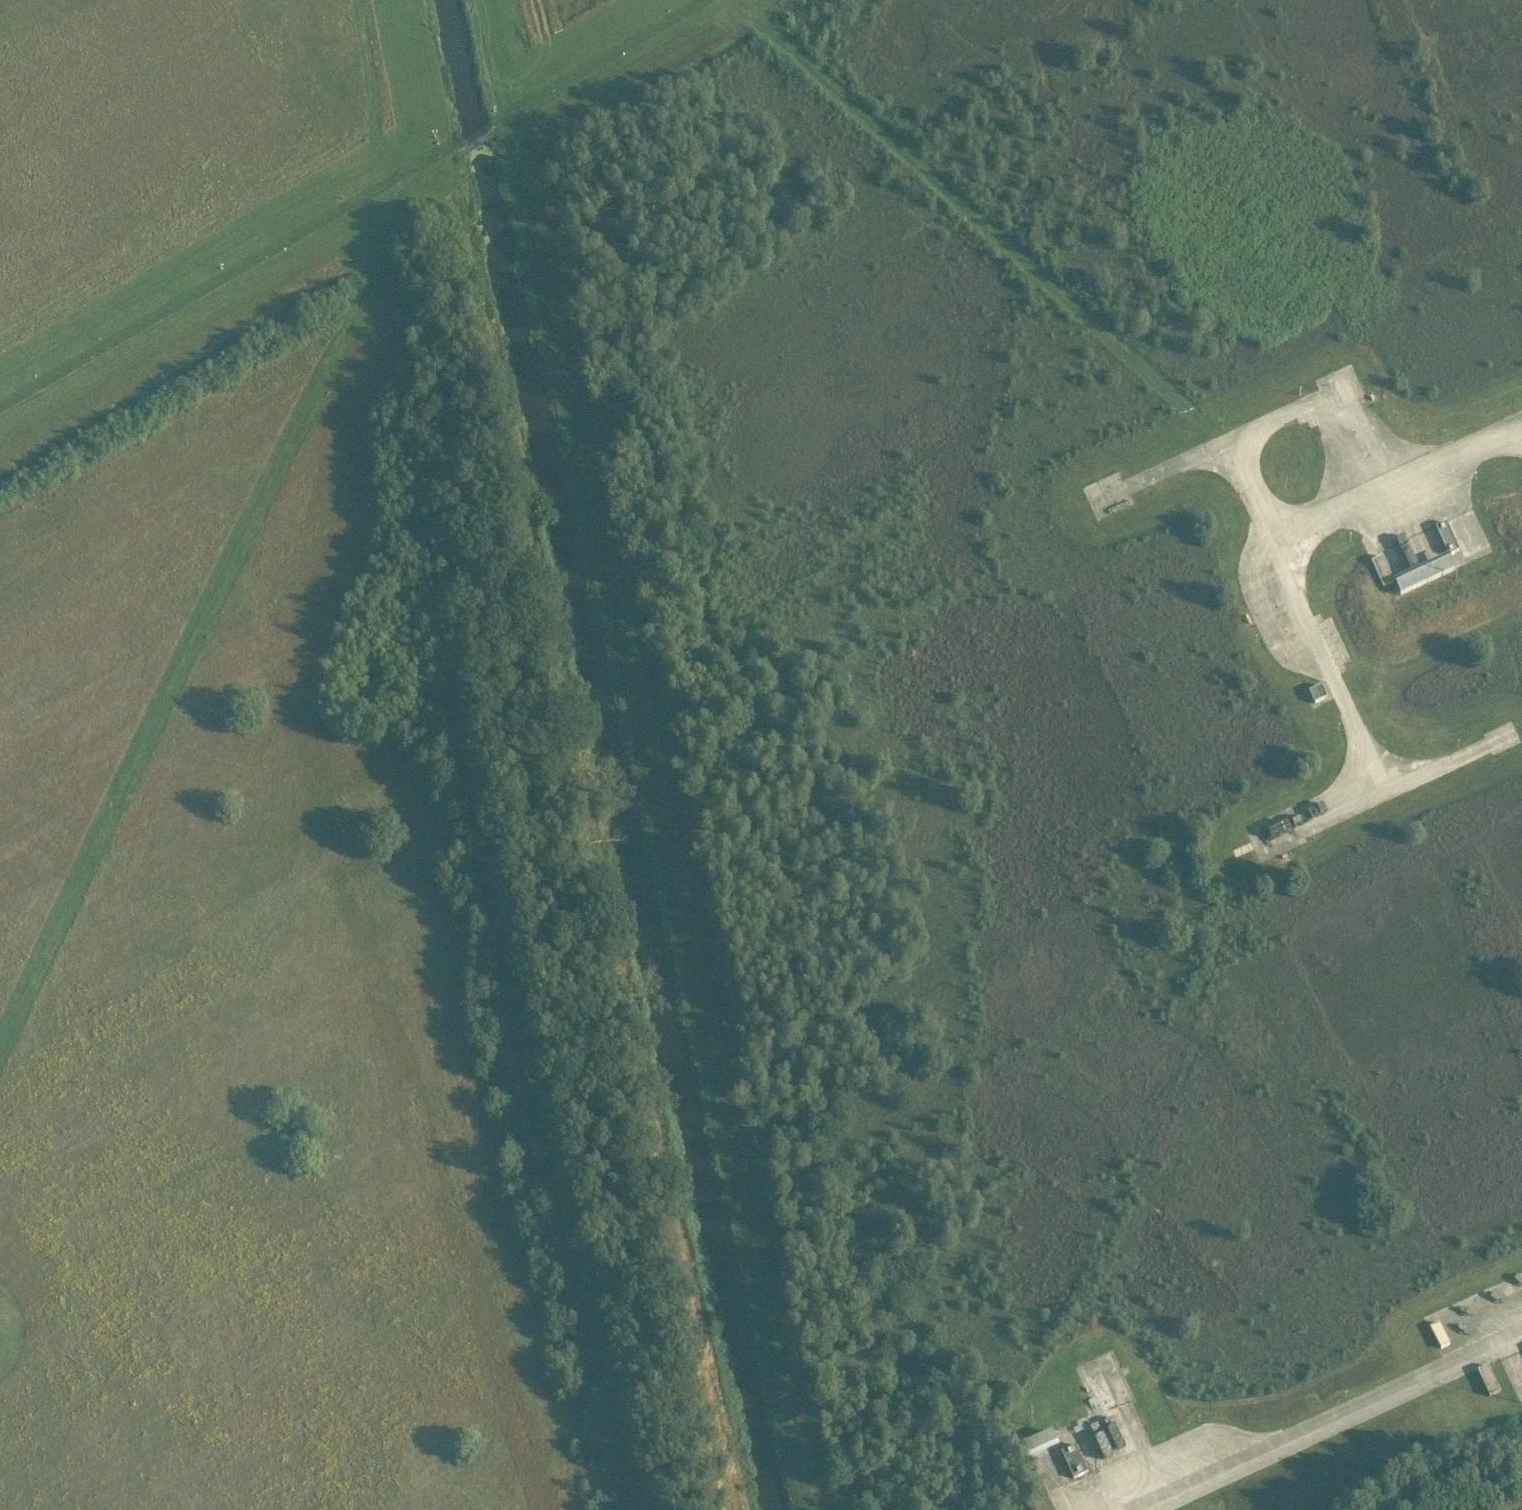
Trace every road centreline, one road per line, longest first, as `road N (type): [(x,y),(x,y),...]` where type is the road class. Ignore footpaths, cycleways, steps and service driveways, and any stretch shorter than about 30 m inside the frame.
road 1 (unclassified): [(1521,1337),(1151,1509)]
road 2 (unclassified): [(1271,540),(1521,426)]

